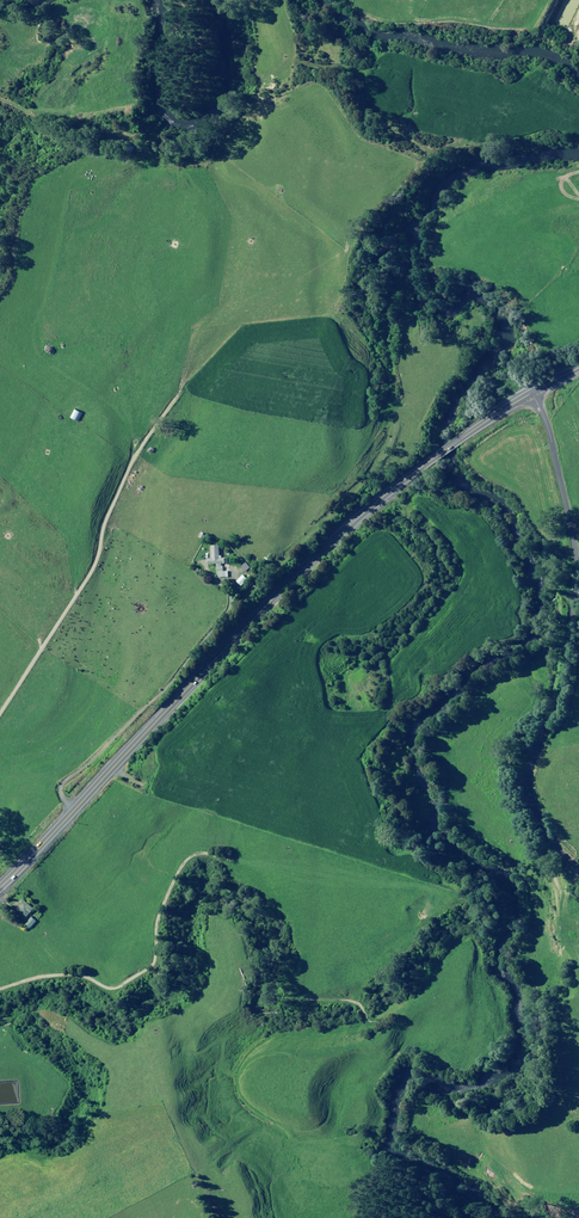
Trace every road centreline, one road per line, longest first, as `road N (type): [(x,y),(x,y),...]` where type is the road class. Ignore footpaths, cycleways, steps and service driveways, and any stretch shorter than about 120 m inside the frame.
road 1 (trunk): [(0,889),(185,687),(361,514),(532,394)]
road 2 (unclassified): [(532,394),(550,433),(576,565),(562,693),(532,762),(529,792),(556,849),(578,870)]

